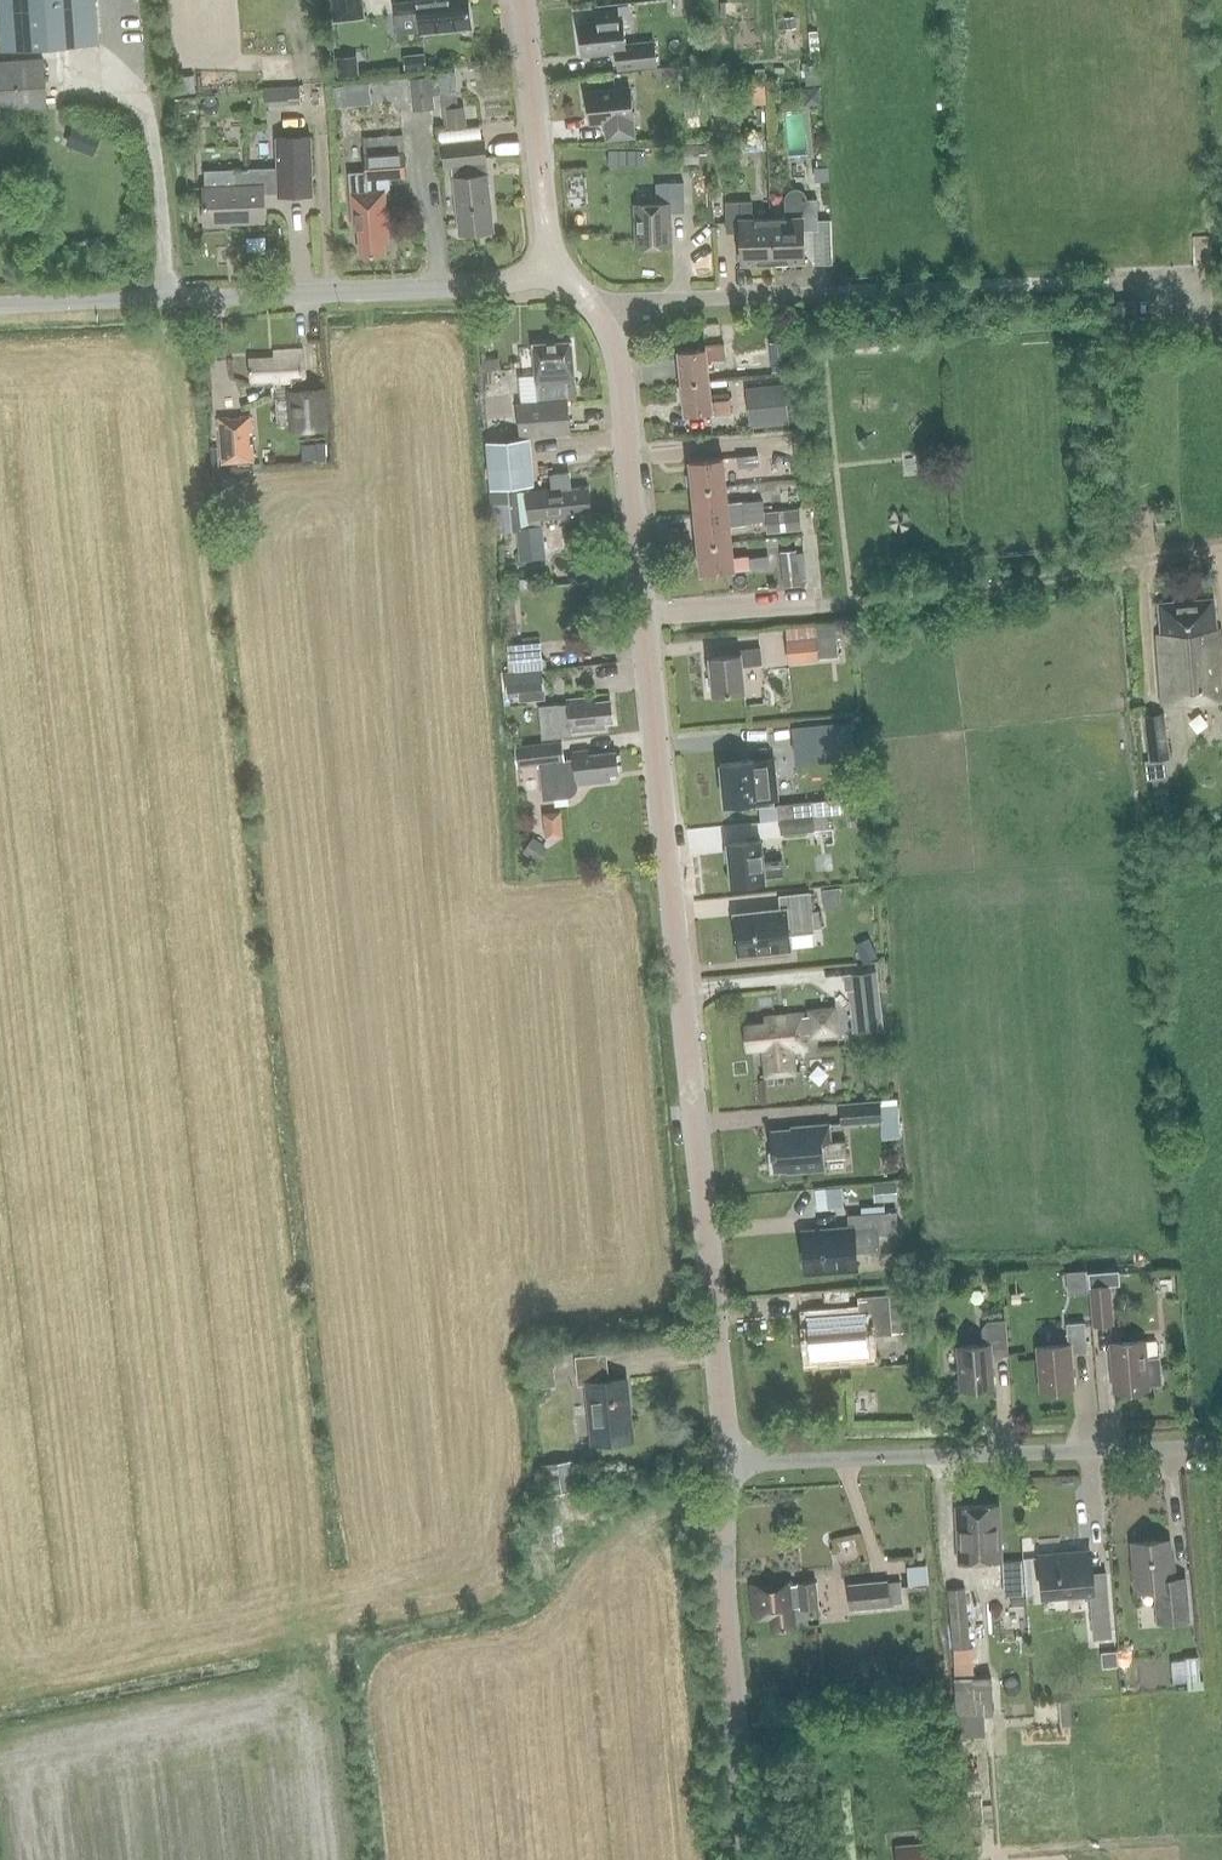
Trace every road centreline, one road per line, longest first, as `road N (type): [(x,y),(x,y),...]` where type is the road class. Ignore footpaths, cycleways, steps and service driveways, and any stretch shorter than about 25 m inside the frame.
road 1 (tertiary): [(728,1463),(645,623)]
road 2 (unclassified): [(0,305),(486,287),(557,265)]
road 3 (residential): [(598,312),(640,300),(1141,278)]
road 4 (unclassified): [(728,1463),(1221,1448)]
road 5 (residential): [(645,623),(949,597),(1119,566)]
road 6 (tertiary): [(750,1859),(723,1595),(728,1463)]
road 7 (tertiary): [(645,623),(618,359),(598,312)]
road 8 (tertiary): [(557,265),(547,240),(522,0)]

